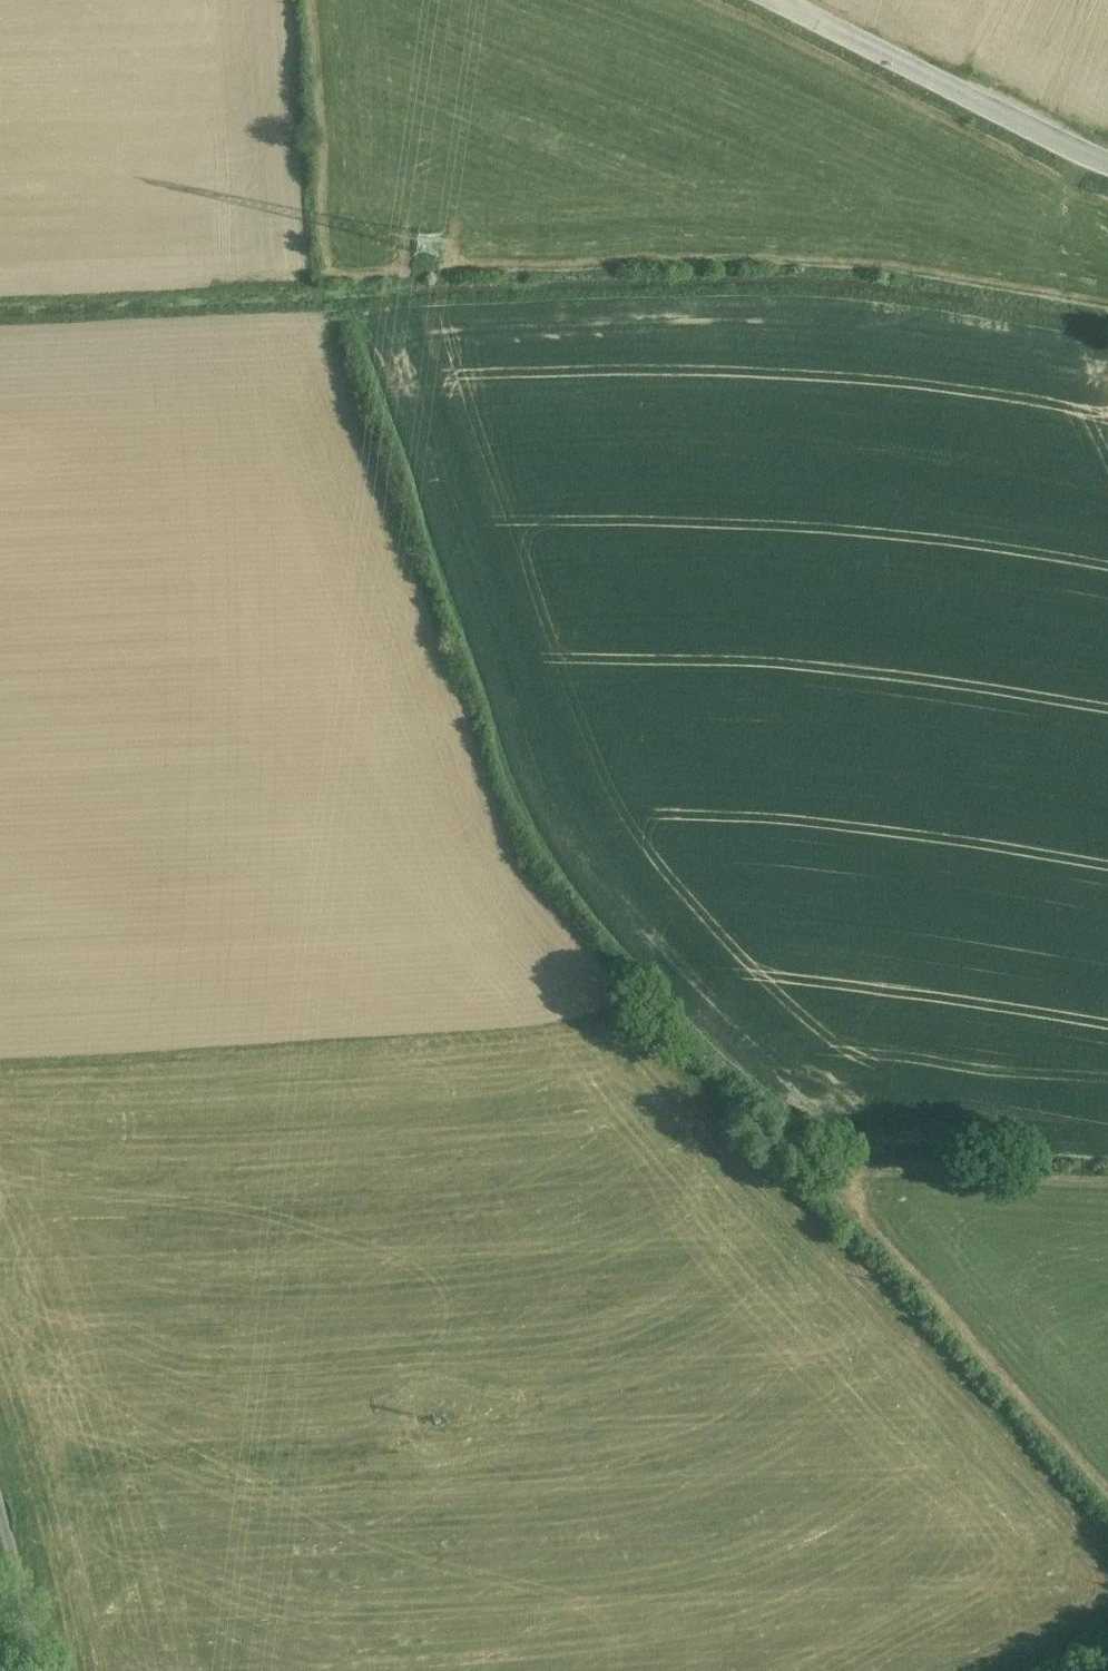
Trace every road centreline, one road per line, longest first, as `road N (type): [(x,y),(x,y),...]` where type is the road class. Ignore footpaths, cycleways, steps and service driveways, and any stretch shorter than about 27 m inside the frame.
road 1 (unclassified): [(1107,164),(778,0)]
road 2 (unclassified): [(0,1499),(44,1670)]

